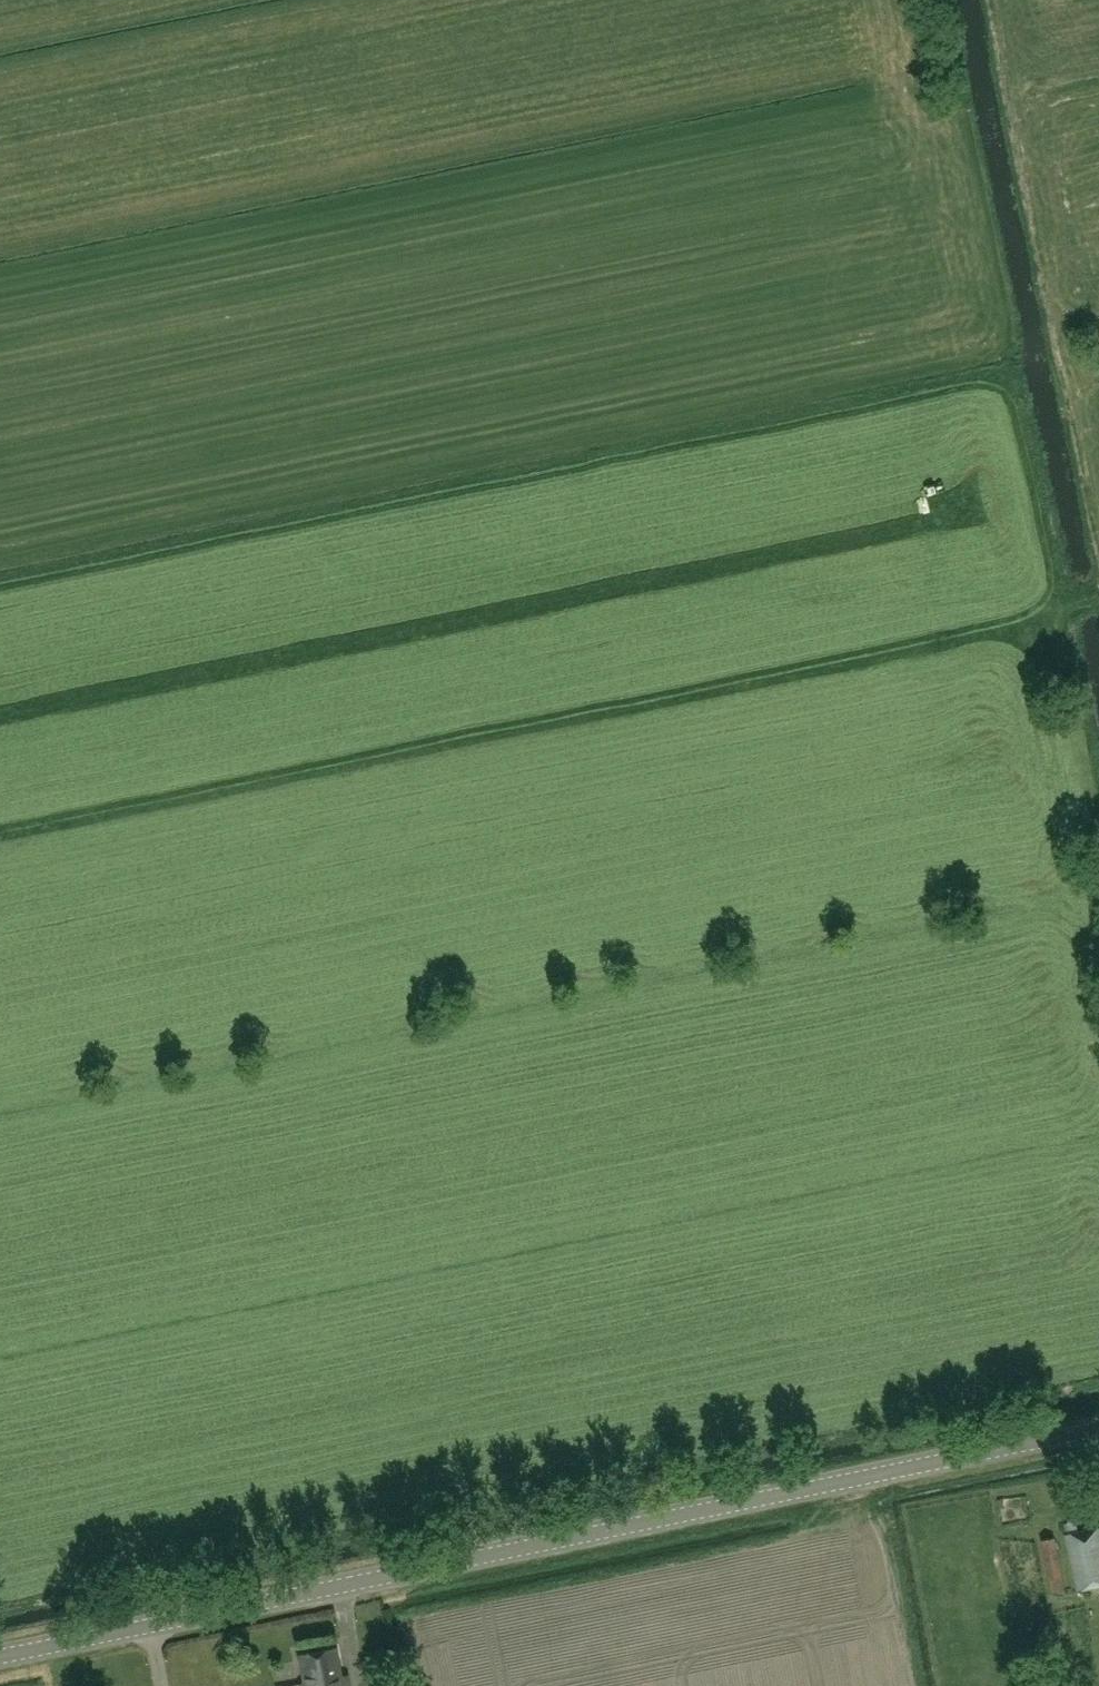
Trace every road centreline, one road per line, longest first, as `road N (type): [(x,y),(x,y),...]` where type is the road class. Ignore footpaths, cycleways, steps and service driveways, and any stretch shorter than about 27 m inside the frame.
road 1 (tertiary): [(0,1660),(1098,1431)]

